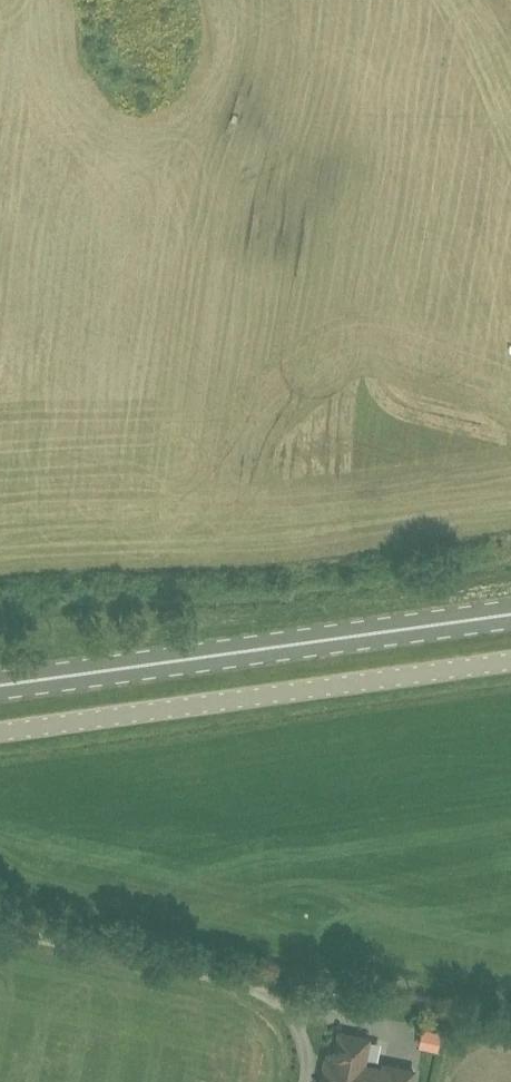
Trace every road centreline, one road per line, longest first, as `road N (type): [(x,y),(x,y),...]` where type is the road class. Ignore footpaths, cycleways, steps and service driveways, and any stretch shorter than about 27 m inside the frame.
road 1 (secondary): [(0,686),(510,615)]
road 2 (unclassified): [(0,732),(510,667)]

